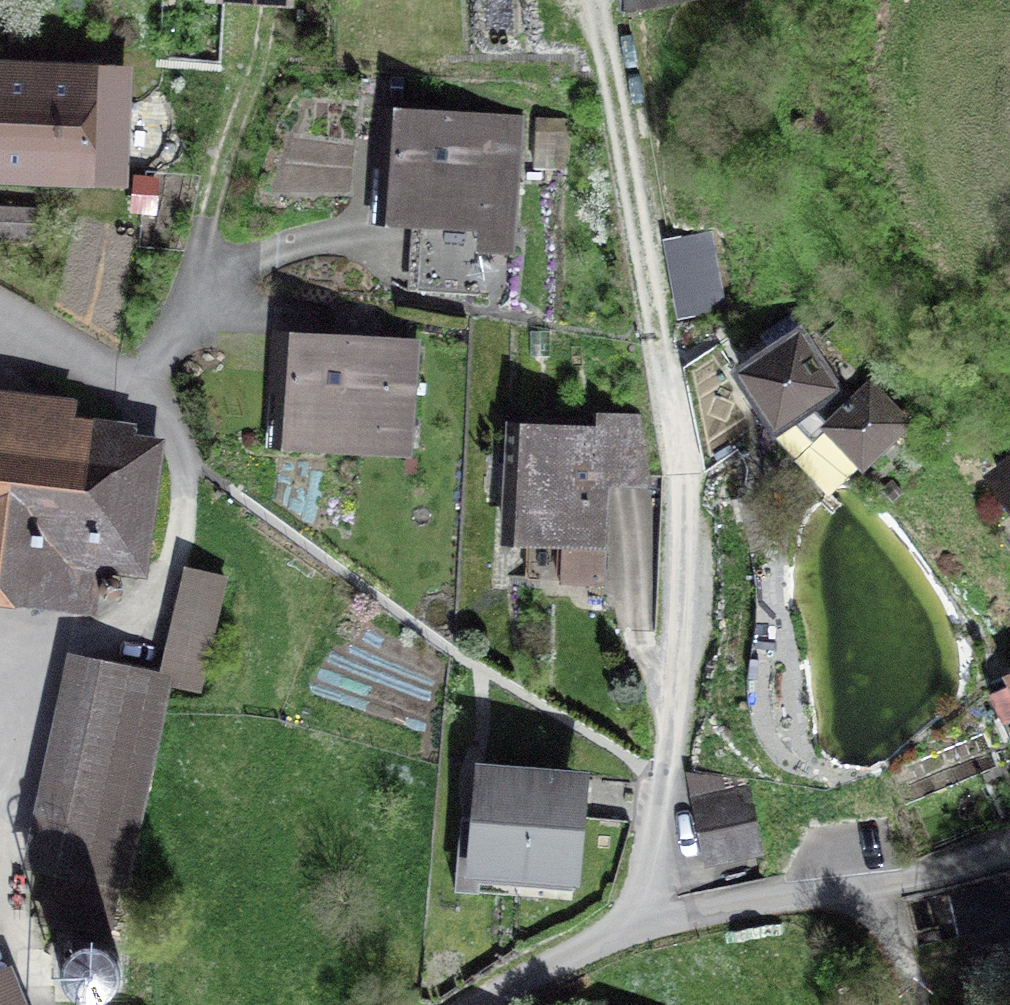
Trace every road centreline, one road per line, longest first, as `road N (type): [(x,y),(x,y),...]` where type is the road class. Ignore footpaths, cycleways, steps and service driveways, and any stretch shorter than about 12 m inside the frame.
road 1 (residential): [(625,932),(680,680),(685,475),(601,0)]
road 2 (residential): [(625,932),(1009,867)]
road 3 (residential): [(0,303),(122,373),(141,371),(171,335),(204,255)]
road 4 (residential): [(477,1004),(625,932)]
road 5 (track): [(876,889),(919,1004)]

